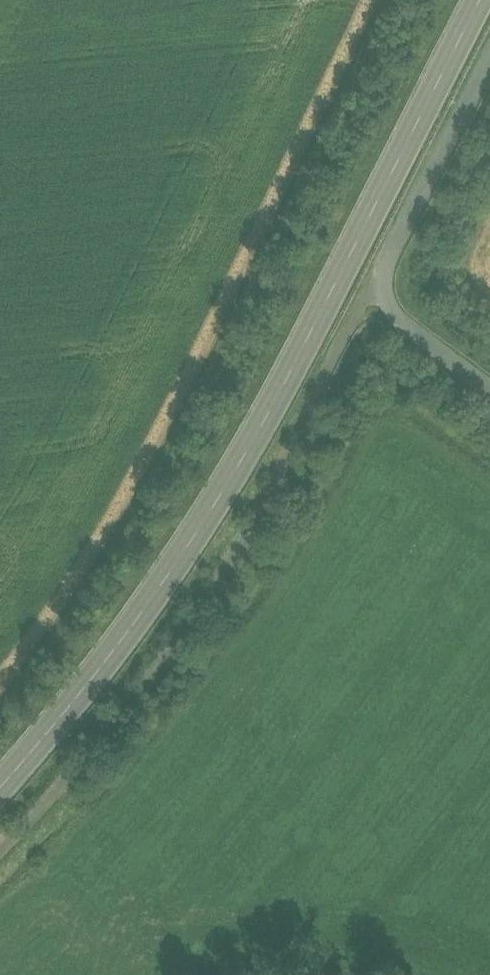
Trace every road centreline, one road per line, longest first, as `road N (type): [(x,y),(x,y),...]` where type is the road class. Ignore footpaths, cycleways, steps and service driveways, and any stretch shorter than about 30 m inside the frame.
road 1 (tertiary): [(476,0),(289,368),(138,623),(0,780)]
road 2 (unclassified): [(489,389),(386,307),(381,283),(385,260),(489,49)]

